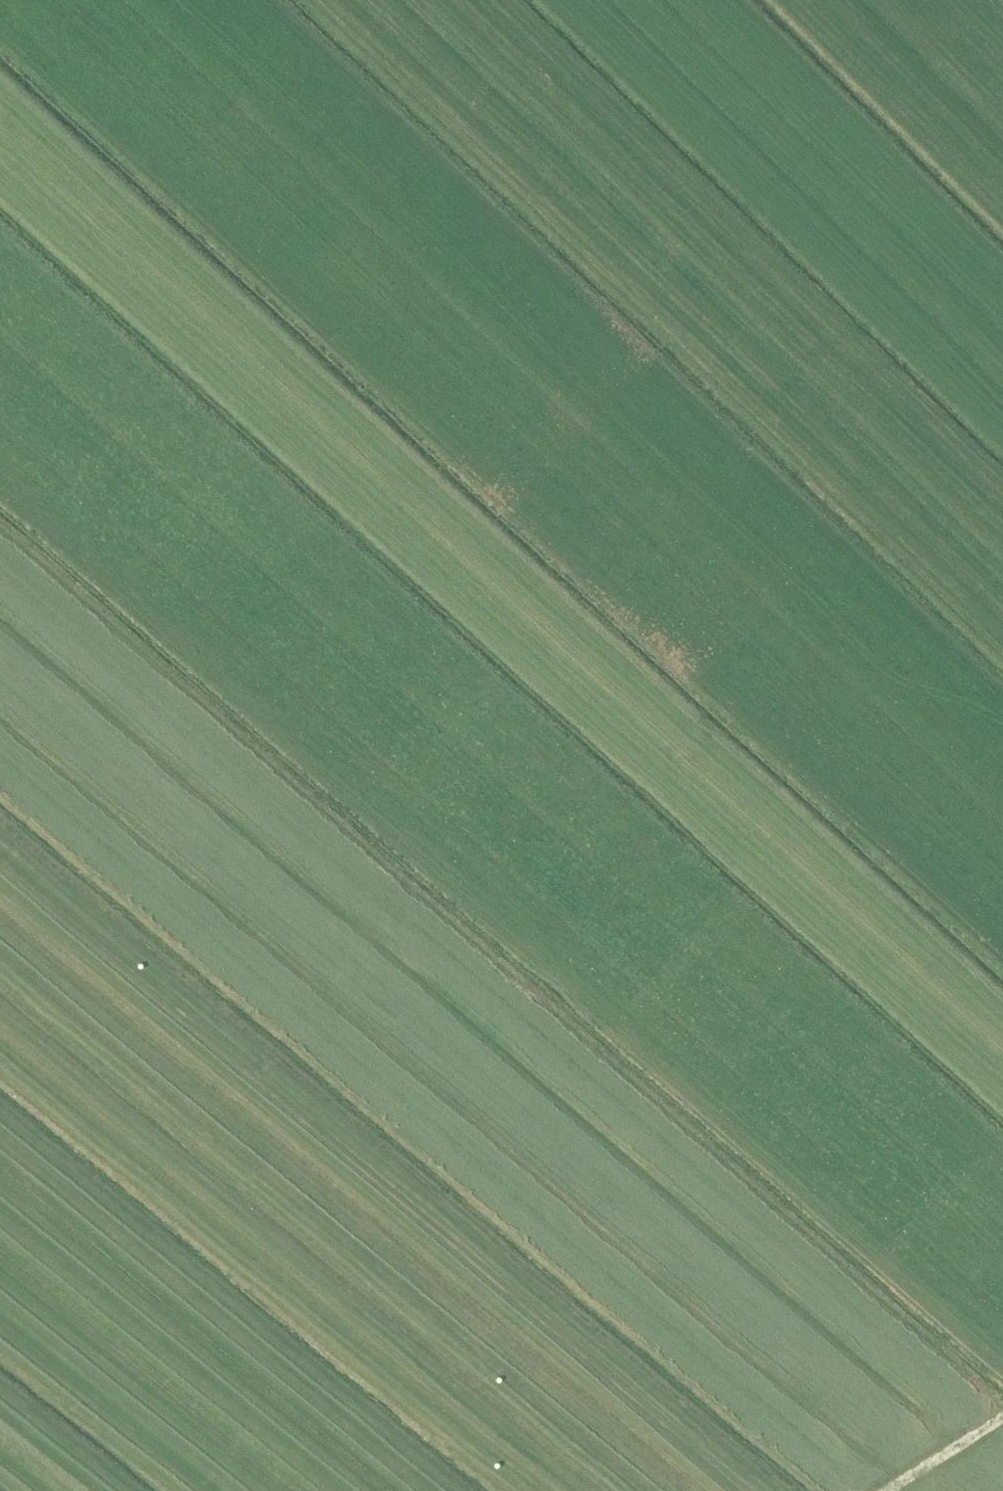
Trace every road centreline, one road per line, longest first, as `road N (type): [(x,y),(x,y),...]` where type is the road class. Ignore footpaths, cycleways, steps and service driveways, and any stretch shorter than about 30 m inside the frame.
road 1 (track): [(881,1490),(1002,1406)]

